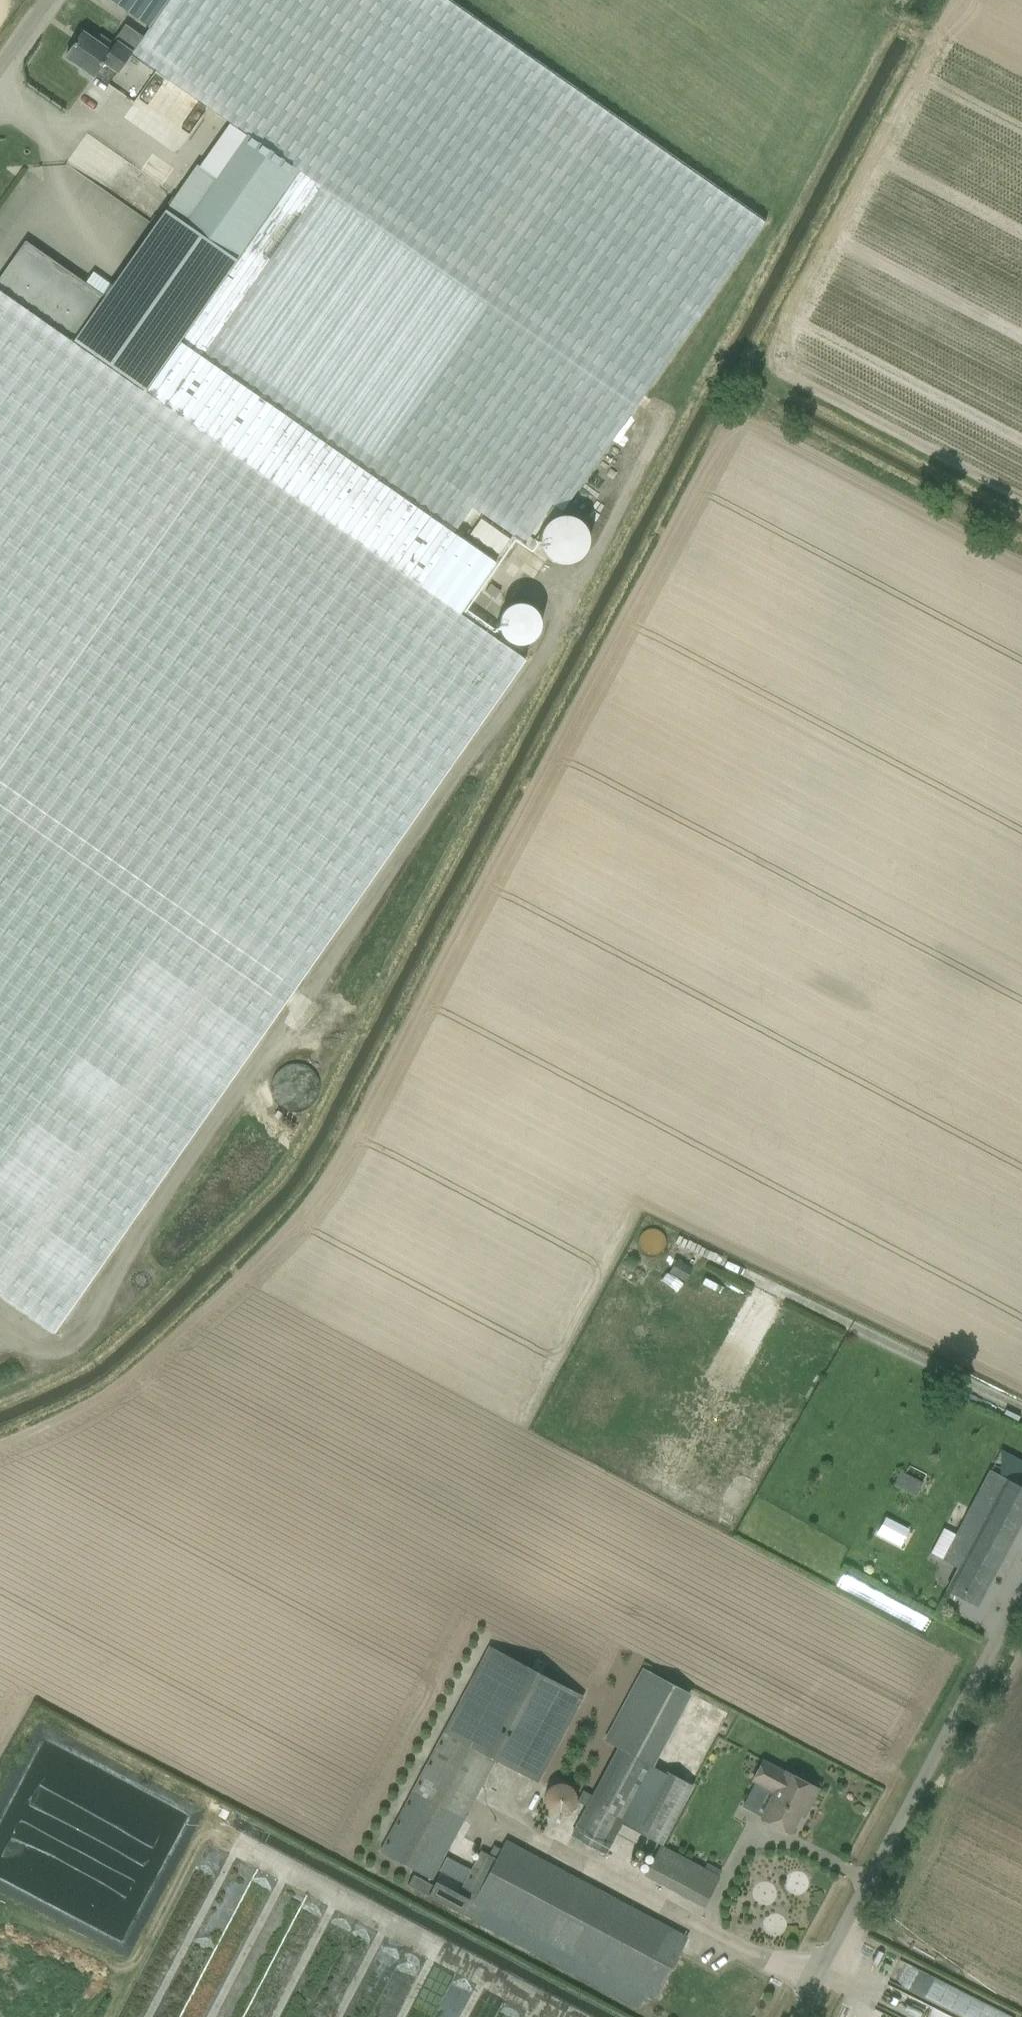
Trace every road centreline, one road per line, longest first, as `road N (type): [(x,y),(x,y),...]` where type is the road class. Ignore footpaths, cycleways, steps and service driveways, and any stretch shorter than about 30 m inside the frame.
road 1 (unclassified): [(795,2016),(1021,1589)]

